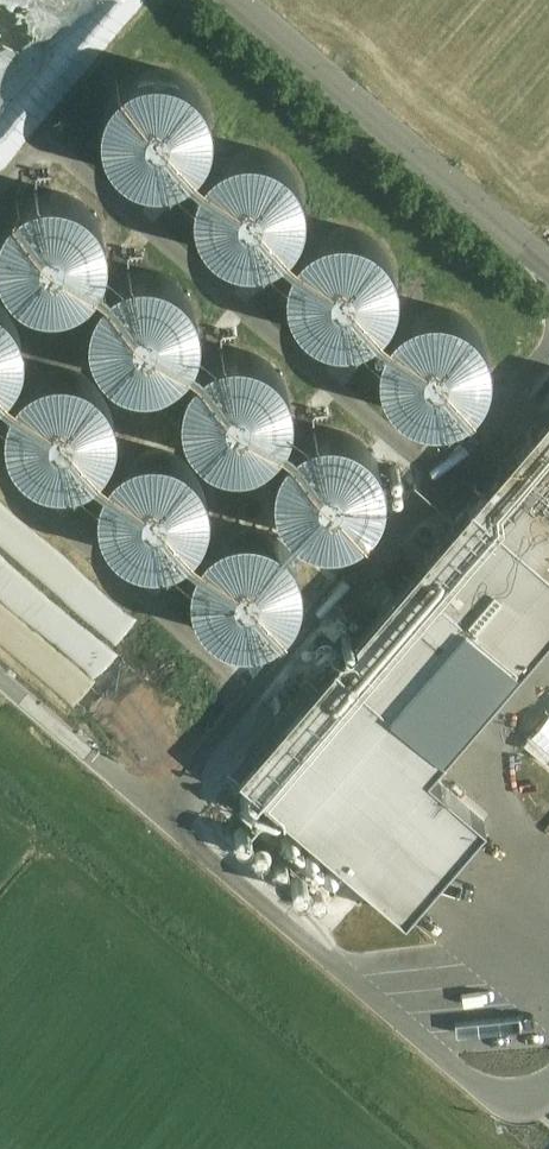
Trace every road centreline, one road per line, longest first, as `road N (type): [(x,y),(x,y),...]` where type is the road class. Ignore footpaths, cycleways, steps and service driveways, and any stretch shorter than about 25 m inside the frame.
road 1 (unclassified): [(548,268),(236,0)]

